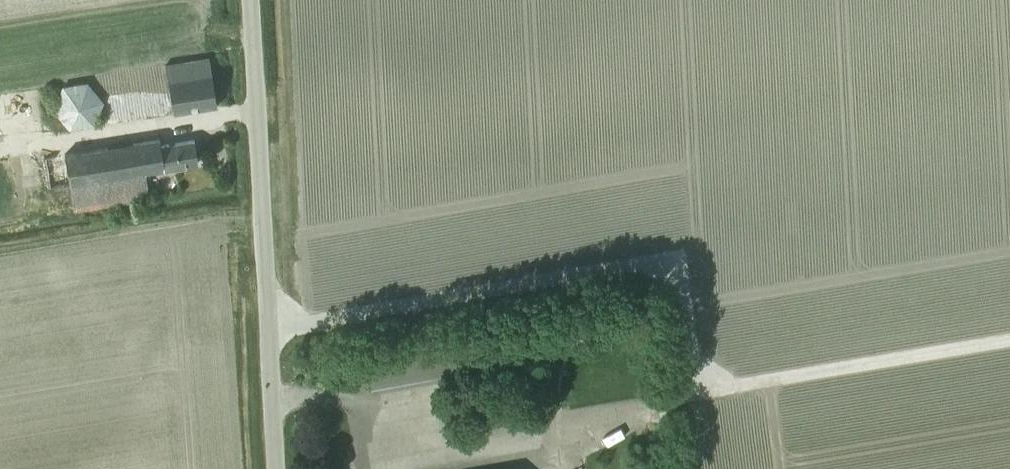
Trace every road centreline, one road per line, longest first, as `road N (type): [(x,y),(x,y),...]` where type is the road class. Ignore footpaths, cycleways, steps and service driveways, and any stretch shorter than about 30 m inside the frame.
road 1 (track): [(1009,341),(698,393),(675,259),(263,329)]
road 2 (unclassified): [(271,468),(247,0)]
road 3 (track): [(266,394),(365,408),(418,433),(698,393)]

